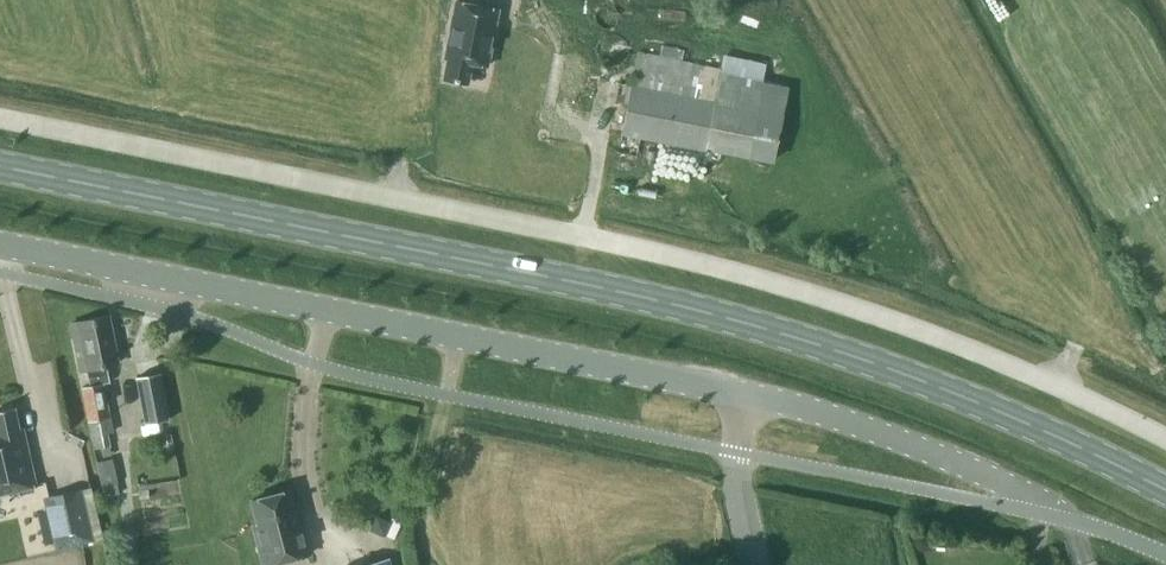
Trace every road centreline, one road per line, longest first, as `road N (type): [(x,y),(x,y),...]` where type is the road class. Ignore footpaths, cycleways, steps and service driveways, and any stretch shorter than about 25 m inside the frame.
road 1 (primary): [(1165,488),(946,388),(746,321),(0,165)]
road 2 (unclassified): [(0,117),(765,279),(965,345),(1165,438)]
road 3 (unclassified): [(0,243),(813,408),(985,473),(1067,519)]

